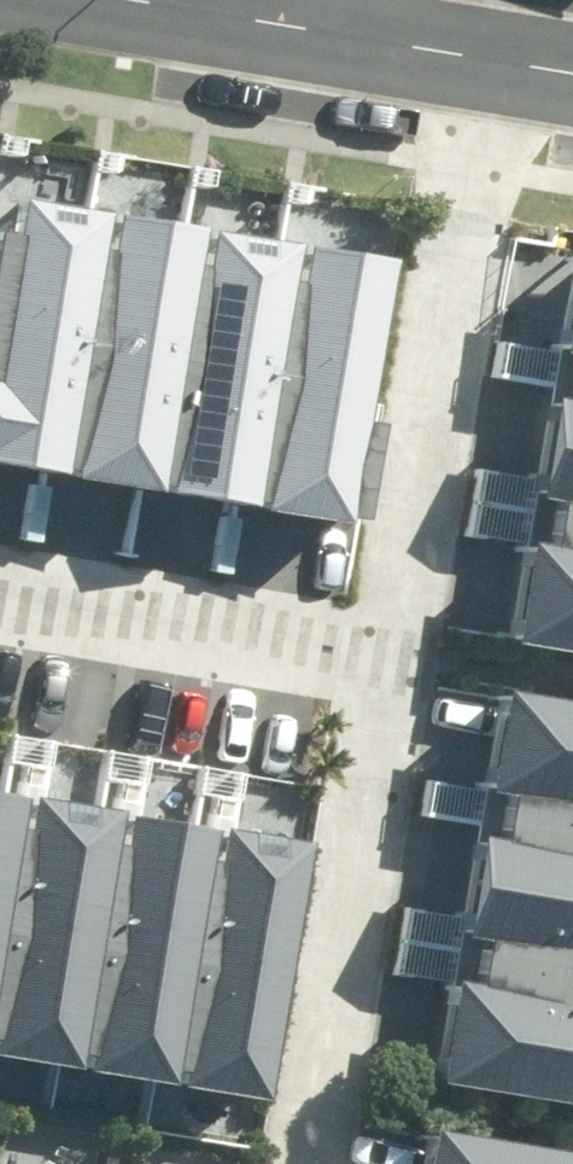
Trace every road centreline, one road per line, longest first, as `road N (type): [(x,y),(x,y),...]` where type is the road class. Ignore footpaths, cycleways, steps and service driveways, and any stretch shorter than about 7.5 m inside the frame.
road 1 (residential): [(383,663),(484,47)]
road 2 (residential): [(301,1163),(383,663)]
road 3 (residential): [(383,663),(0,602)]
road 4 (residential): [(225,0),(358,25)]
road 5 (residential): [(358,25),(484,47)]

